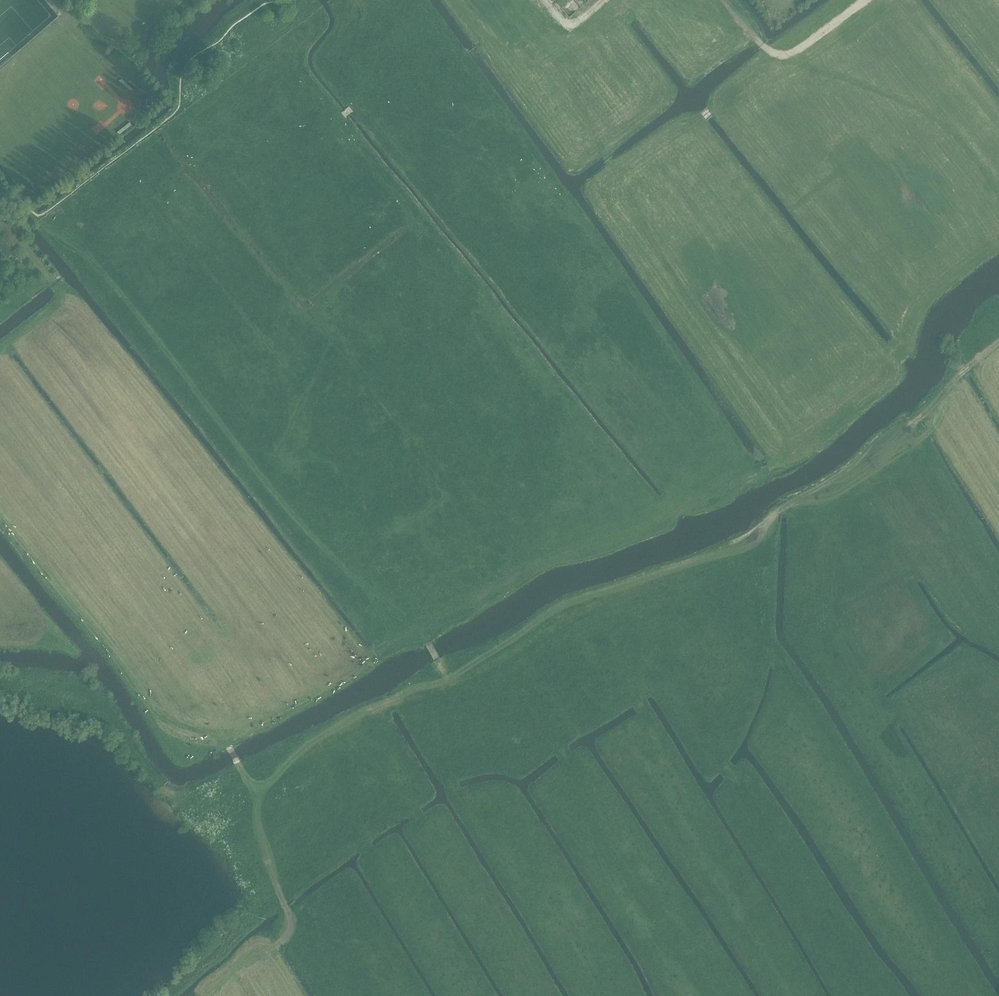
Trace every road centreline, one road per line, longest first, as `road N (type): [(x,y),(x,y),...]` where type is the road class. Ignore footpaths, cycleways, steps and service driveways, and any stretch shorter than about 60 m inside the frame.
road 1 (track): [(998,335),(953,383),(911,447),(697,562),(555,617),(449,683),(375,709),(244,778),(284,922),(213,995)]
road 2 (track): [(43,215),(380,610),(422,632),(449,683)]
road 3 (track): [(746,29),(767,50),(949,119),(998,195)]
road 4 (track): [(686,129),(857,0)]

